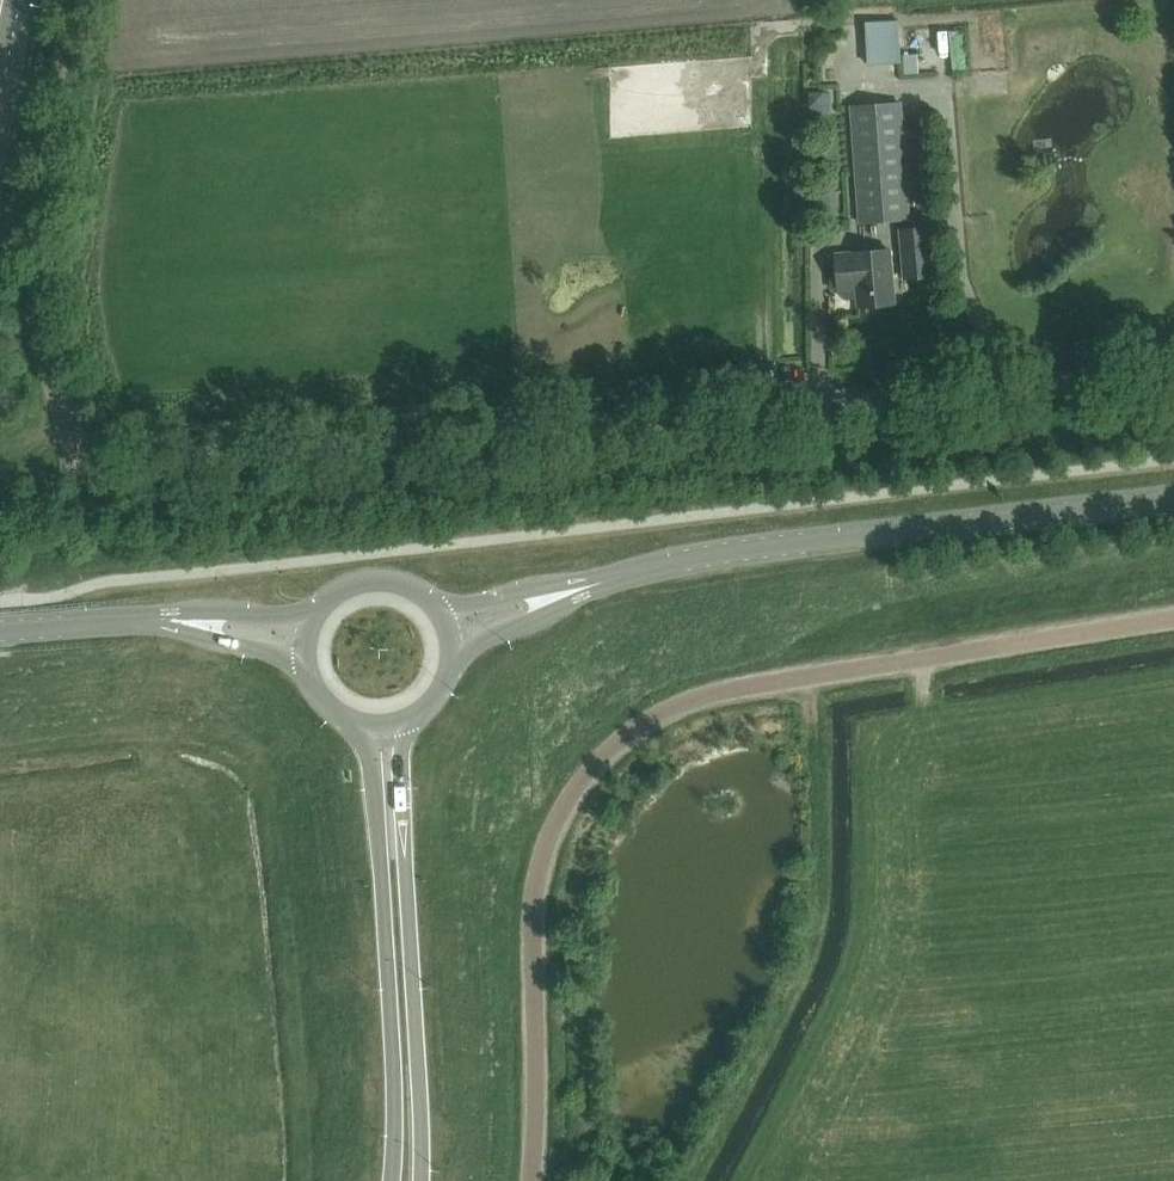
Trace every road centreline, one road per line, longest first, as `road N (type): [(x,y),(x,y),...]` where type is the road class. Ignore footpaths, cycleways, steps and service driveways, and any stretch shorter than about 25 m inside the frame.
road 1 (unclassified): [(85,0),(38,298),(66,427),(95,459),(128,463),(1173,372)]
road 2 (unclassified): [(532,1180),(538,869),(564,803),(612,746),(671,709),(739,687),(1173,616)]
road 3 (tertiary): [(598,582),(744,548),(1173,497)]
road 4 (track): [(810,676),(810,932),(795,978),(686,1180)]
road 5 (trunk): [(422,1180),(400,769),(410,722)]
road 6 (trunk): [(357,727),(369,748),(377,818),(391,1180)]
road 7 (tertiary): [(452,659),(560,610),(598,582)]
road 8 (tertiary): [(598,582),(550,584),(436,607)]
road 9 (secondary): [(0,628),(158,619)]
road 10 (secondary): [(314,611),(194,610),(158,619)]
road 11 (secondary): [(158,619),(196,637),(301,662)]
road 12 (secondary): [(436,607),(412,587),(367,579),(337,589),(314,611)]

